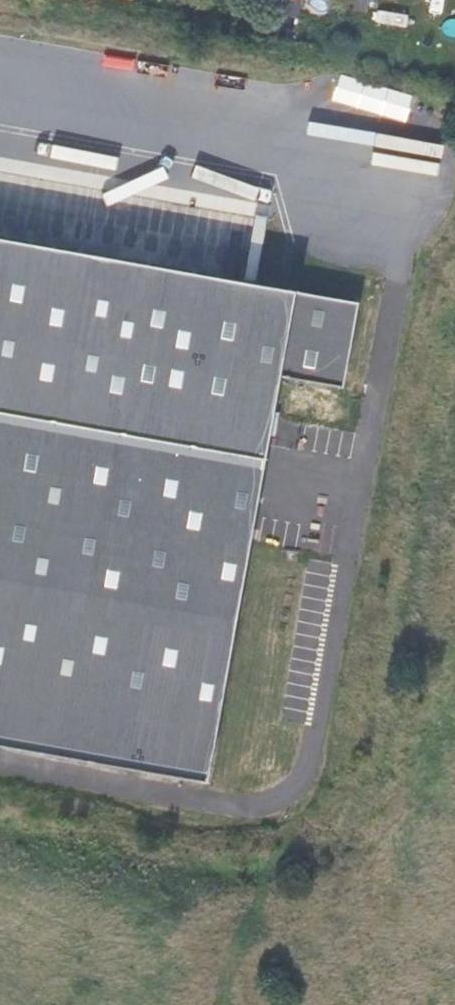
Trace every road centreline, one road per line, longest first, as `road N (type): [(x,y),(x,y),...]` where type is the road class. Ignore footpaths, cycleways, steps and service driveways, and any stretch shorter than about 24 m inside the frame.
road 1 (unclassified): [(0,765),(252,812),(293,790),(401,229),(357,166),(0,101)]

